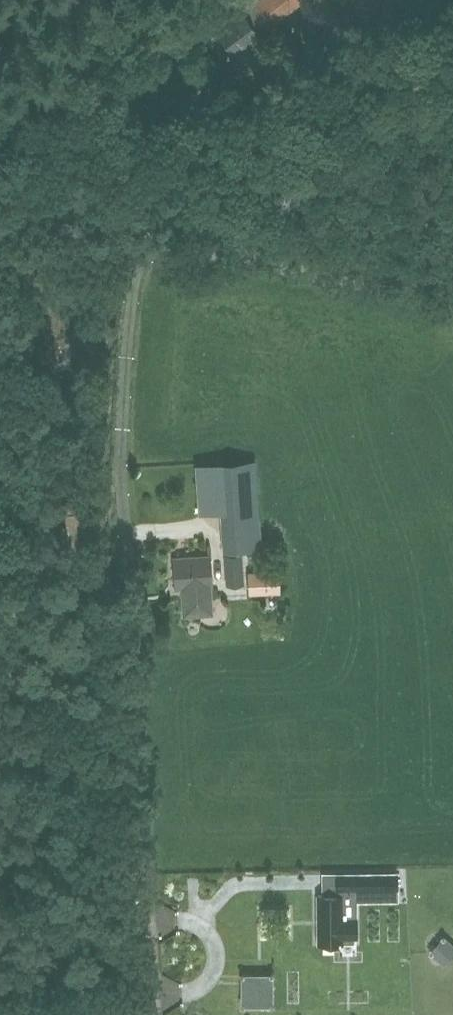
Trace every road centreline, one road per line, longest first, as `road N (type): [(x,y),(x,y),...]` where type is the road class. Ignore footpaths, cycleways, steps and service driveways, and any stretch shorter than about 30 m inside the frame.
road 1 (unclassified): [(155,1014),(123,516),(127,350),(144,240)]
road 2 (unclassified): [(452,306),(144,240)]
road 3 (track): [(190,204),(452,34)]
road 4 (unclassified): [(144,240),(0,210)]

